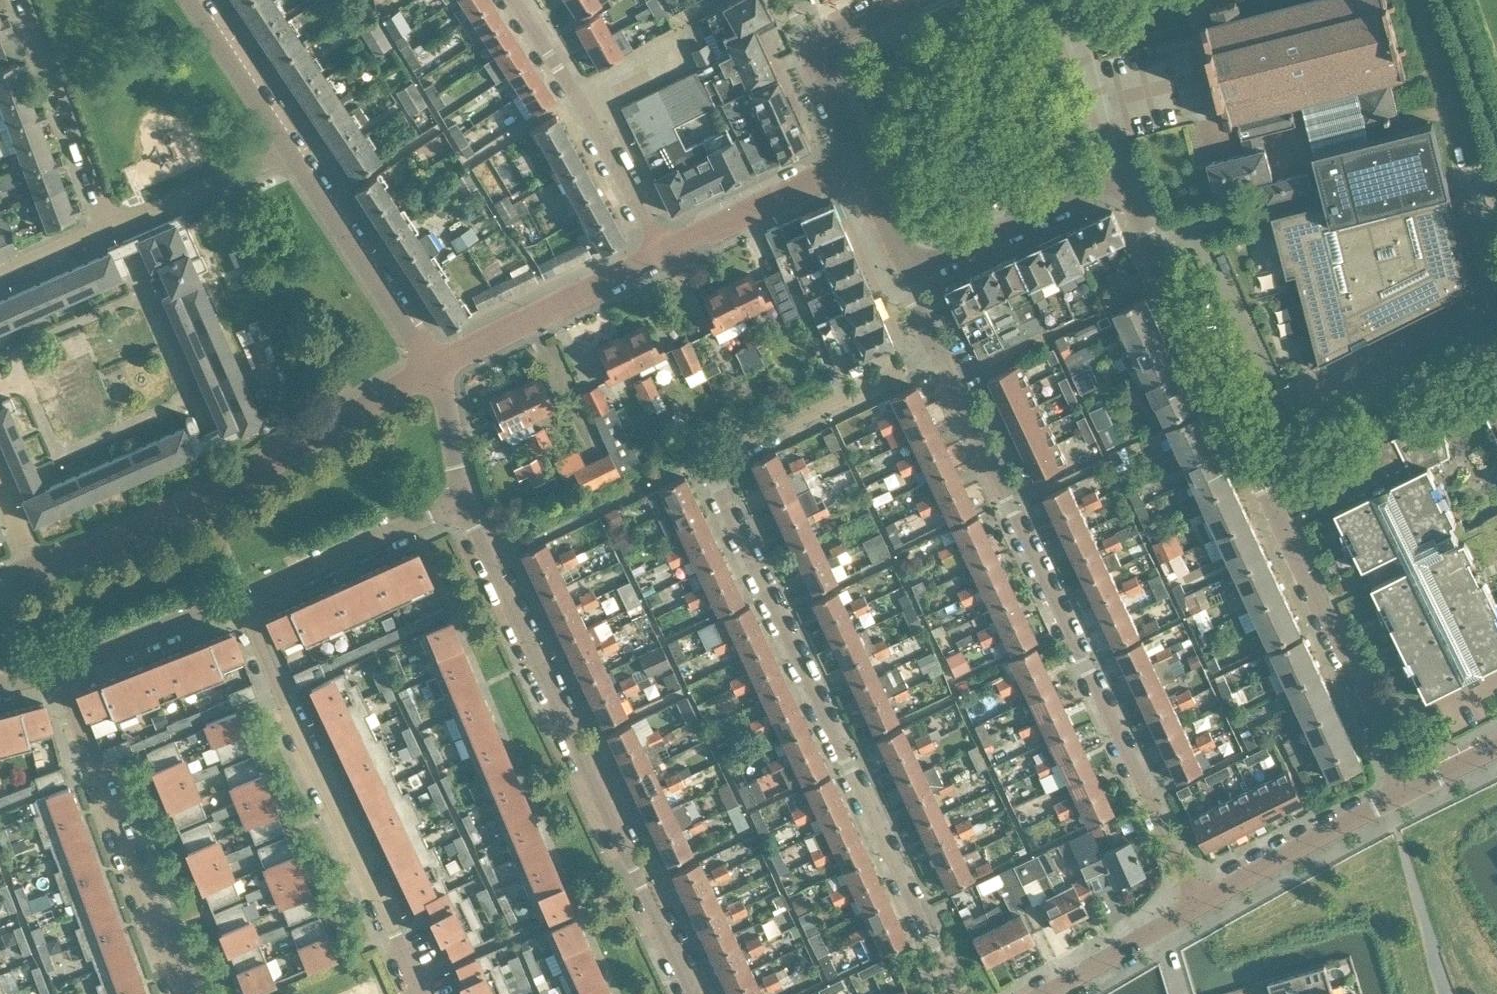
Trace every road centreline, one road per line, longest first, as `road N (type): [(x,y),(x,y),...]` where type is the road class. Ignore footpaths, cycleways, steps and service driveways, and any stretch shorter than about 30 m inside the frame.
road 1 (residential): [(914,258),(938,258),(1120,177),(1407,792)]
road 2 (residential): [(942,364),(728,457),(718,476),(956,993)]
road 3 (residential): [(1202,904),(942,364)]
road 4 (residential): [(455,507),(686,993)]
road 5 (residential): [(434,367),(202,508),(33,574)]
road 6 (residential): [(411,993),(238,600)]
road 7 (residential): [(182,993),(49,676)]
road 8 (residential): [(668,252),(513,0)]
road 9 (residential): [(668,252),(434,367)]
road 10 (residential): [(434,367),(290,150)]
road 11 (residential): [(16,0),(104,236)]
road 12 (residential): [(238,600),(455,507)]
road 13 (residential): [(1202,904),(1407,792)]
road 14 (residential): [(859,158),(668,252)]
road 15 (residential): [(104,236),(290,150)]
road 16 (residential): [(49,676),(238,600)]
road 17 (residential): [(290,150),(193,0)]
road 18 (residential): [(455,507),(434,367)]
road 19 (residential): [(1046,993),(1163,927)]

